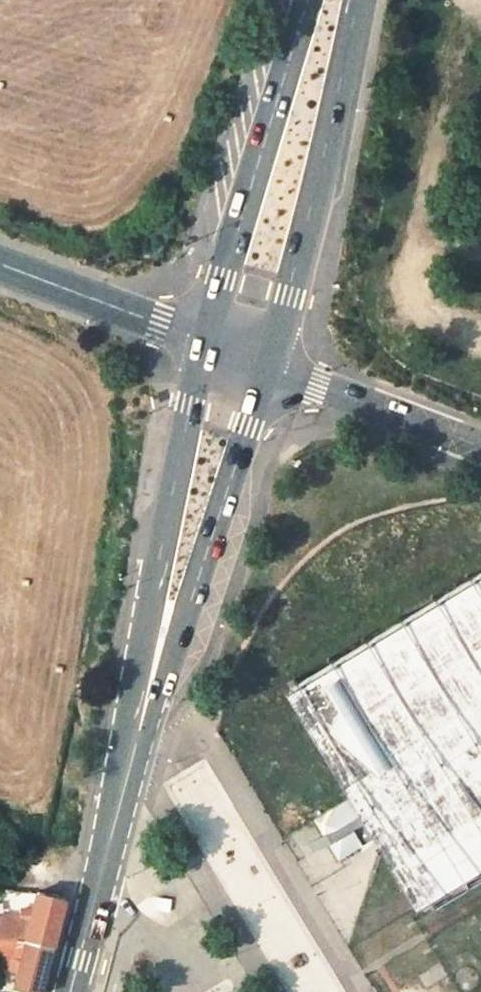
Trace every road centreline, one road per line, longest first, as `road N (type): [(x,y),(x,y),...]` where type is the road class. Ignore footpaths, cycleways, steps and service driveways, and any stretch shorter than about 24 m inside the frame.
road 1 (primary): [(66,991),(236,355)]
road 2 (primary): [(236,355),(338,0)]
road 3 (unclassified): [(236,355),(480,447)]
road 4 (unclassified): [(236,355),(0,265)]

